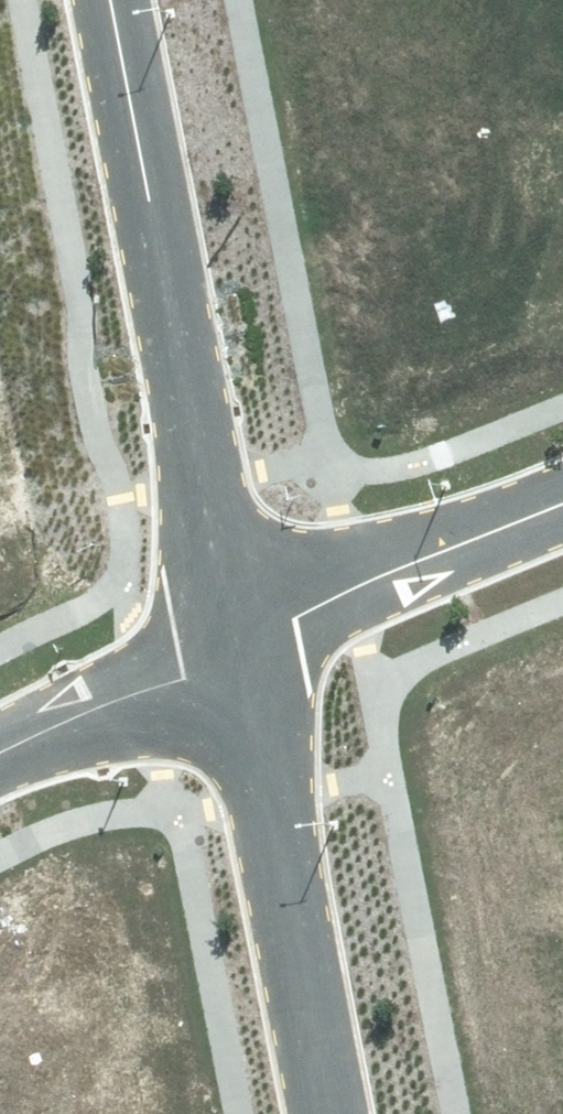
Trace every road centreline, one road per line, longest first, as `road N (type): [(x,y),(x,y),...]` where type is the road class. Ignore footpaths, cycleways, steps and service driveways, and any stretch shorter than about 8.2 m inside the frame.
road 1 (residential): [(114,0),(240,622)]
road 2 (residential): [(240,622),(332,1113)]
road 3 (residential): [(562,501),(240,622)]
road 4 (residential): [(240,622),(0,743)]

